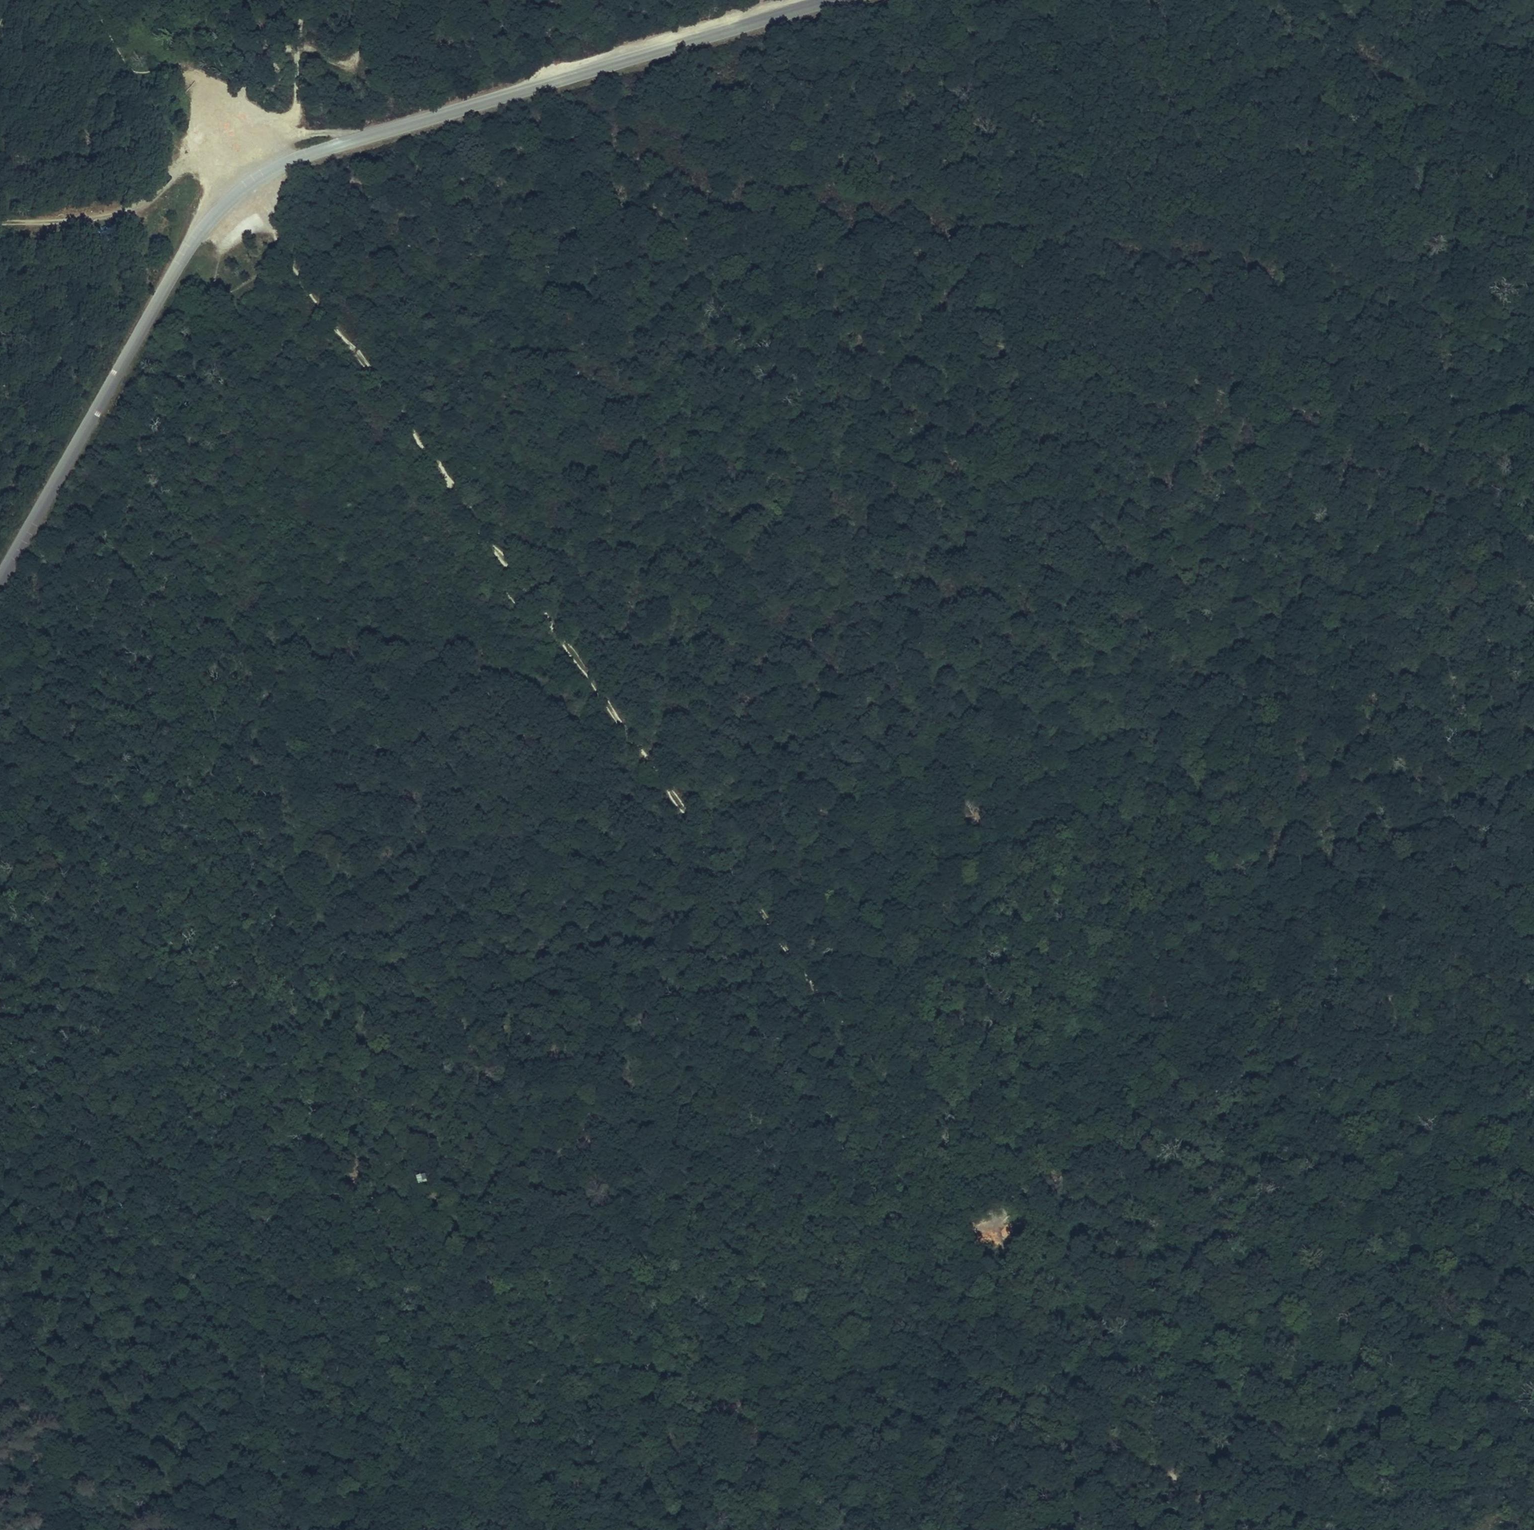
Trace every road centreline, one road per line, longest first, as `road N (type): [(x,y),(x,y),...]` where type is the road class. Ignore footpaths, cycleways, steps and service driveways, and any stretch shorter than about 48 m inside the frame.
road 1 (unclassified): [(826,0),(359,137),(254,179),(180,260),(0,579)]

